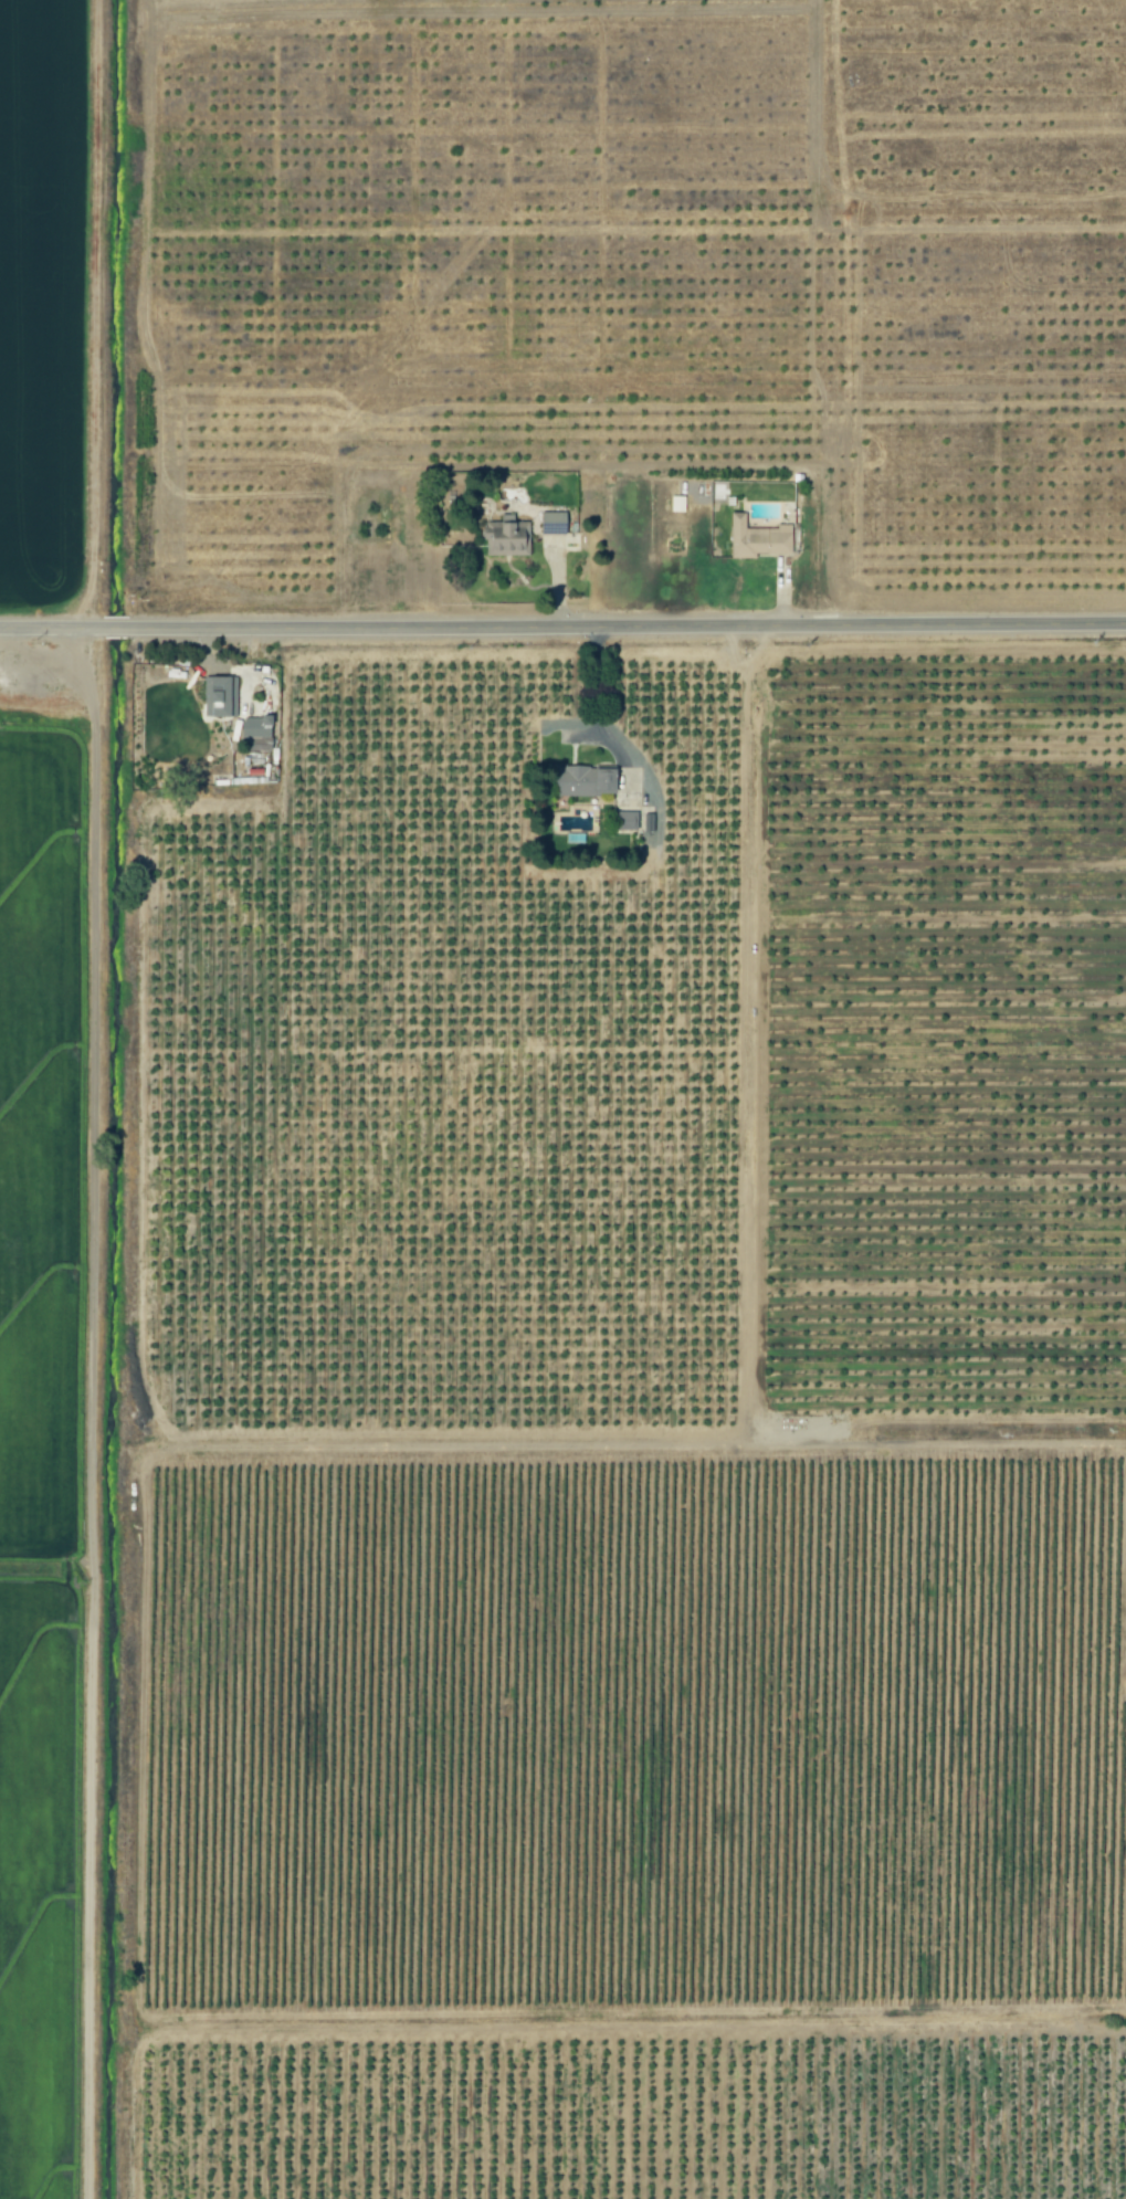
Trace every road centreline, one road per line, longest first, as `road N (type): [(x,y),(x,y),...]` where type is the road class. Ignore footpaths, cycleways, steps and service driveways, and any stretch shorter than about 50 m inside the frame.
road 1 (residential): [(0,629),(1125,623)]

